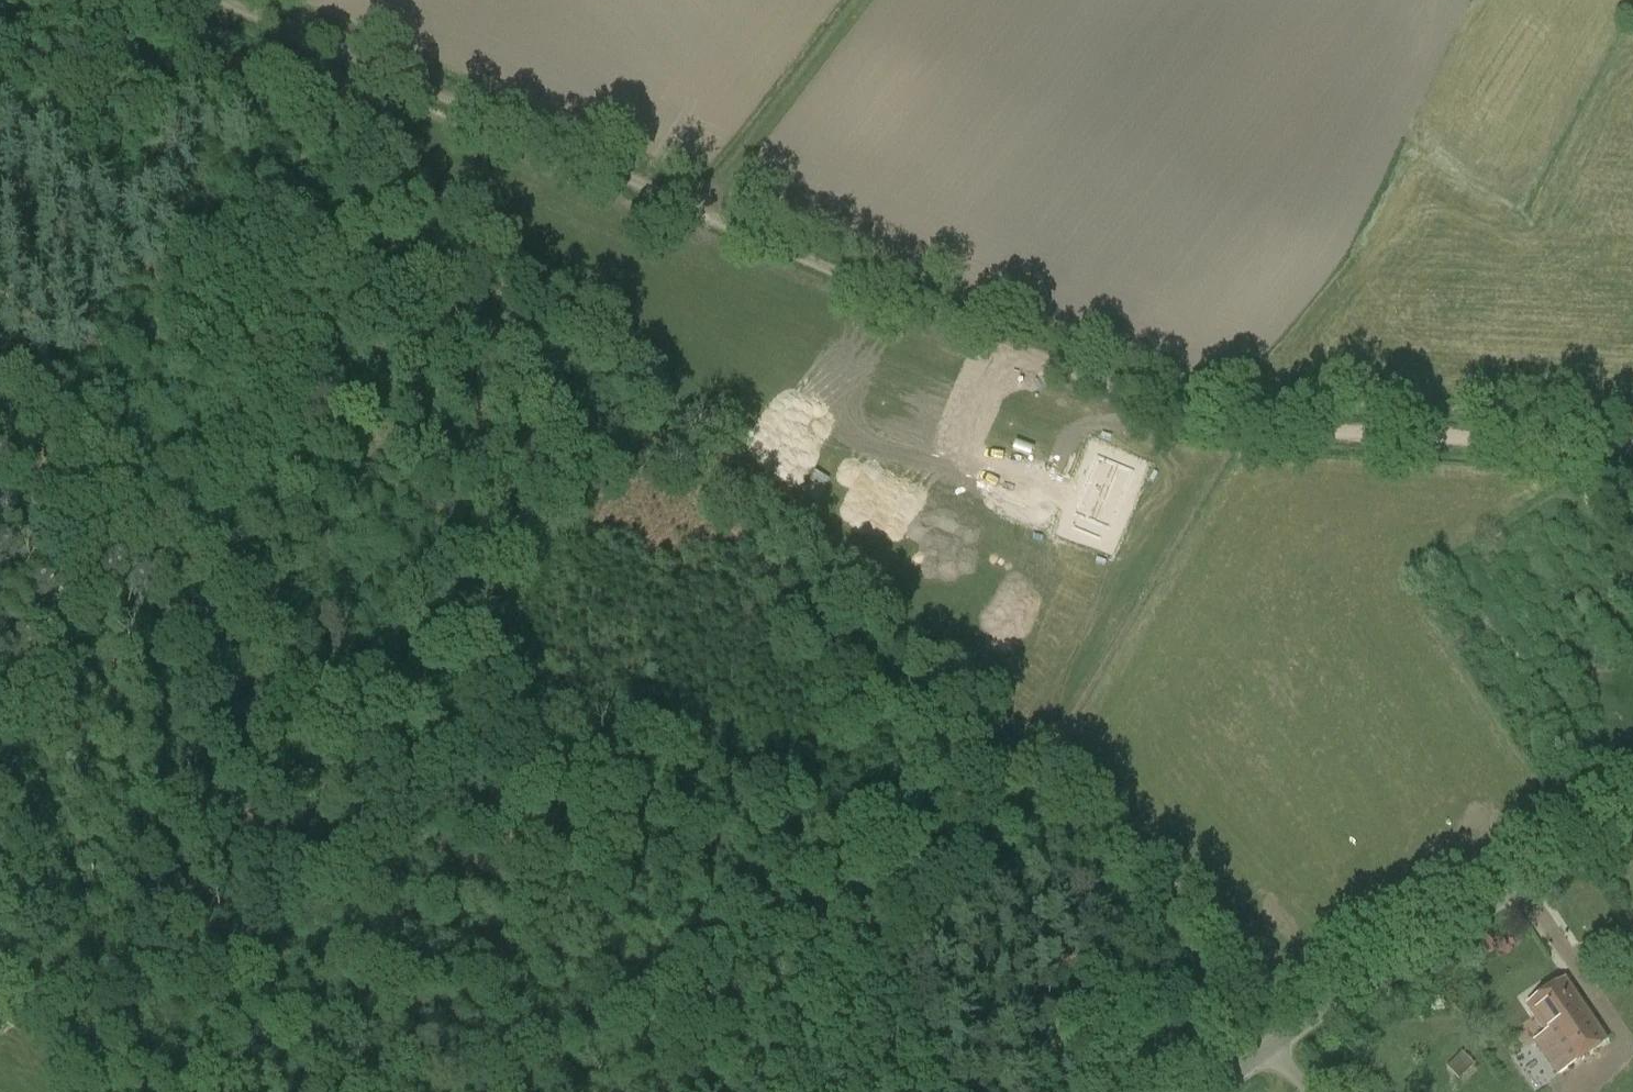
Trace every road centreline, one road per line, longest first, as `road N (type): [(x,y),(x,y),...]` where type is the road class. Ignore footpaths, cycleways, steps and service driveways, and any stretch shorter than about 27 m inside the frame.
road 1 (track): [(229,0),(813,261),(1168,407),(1255,427),(1632,451)]
road 2 (unclassified): [(1270,1044),(1632,817)]
road 3 (track): [(862,0),(704,213)]

